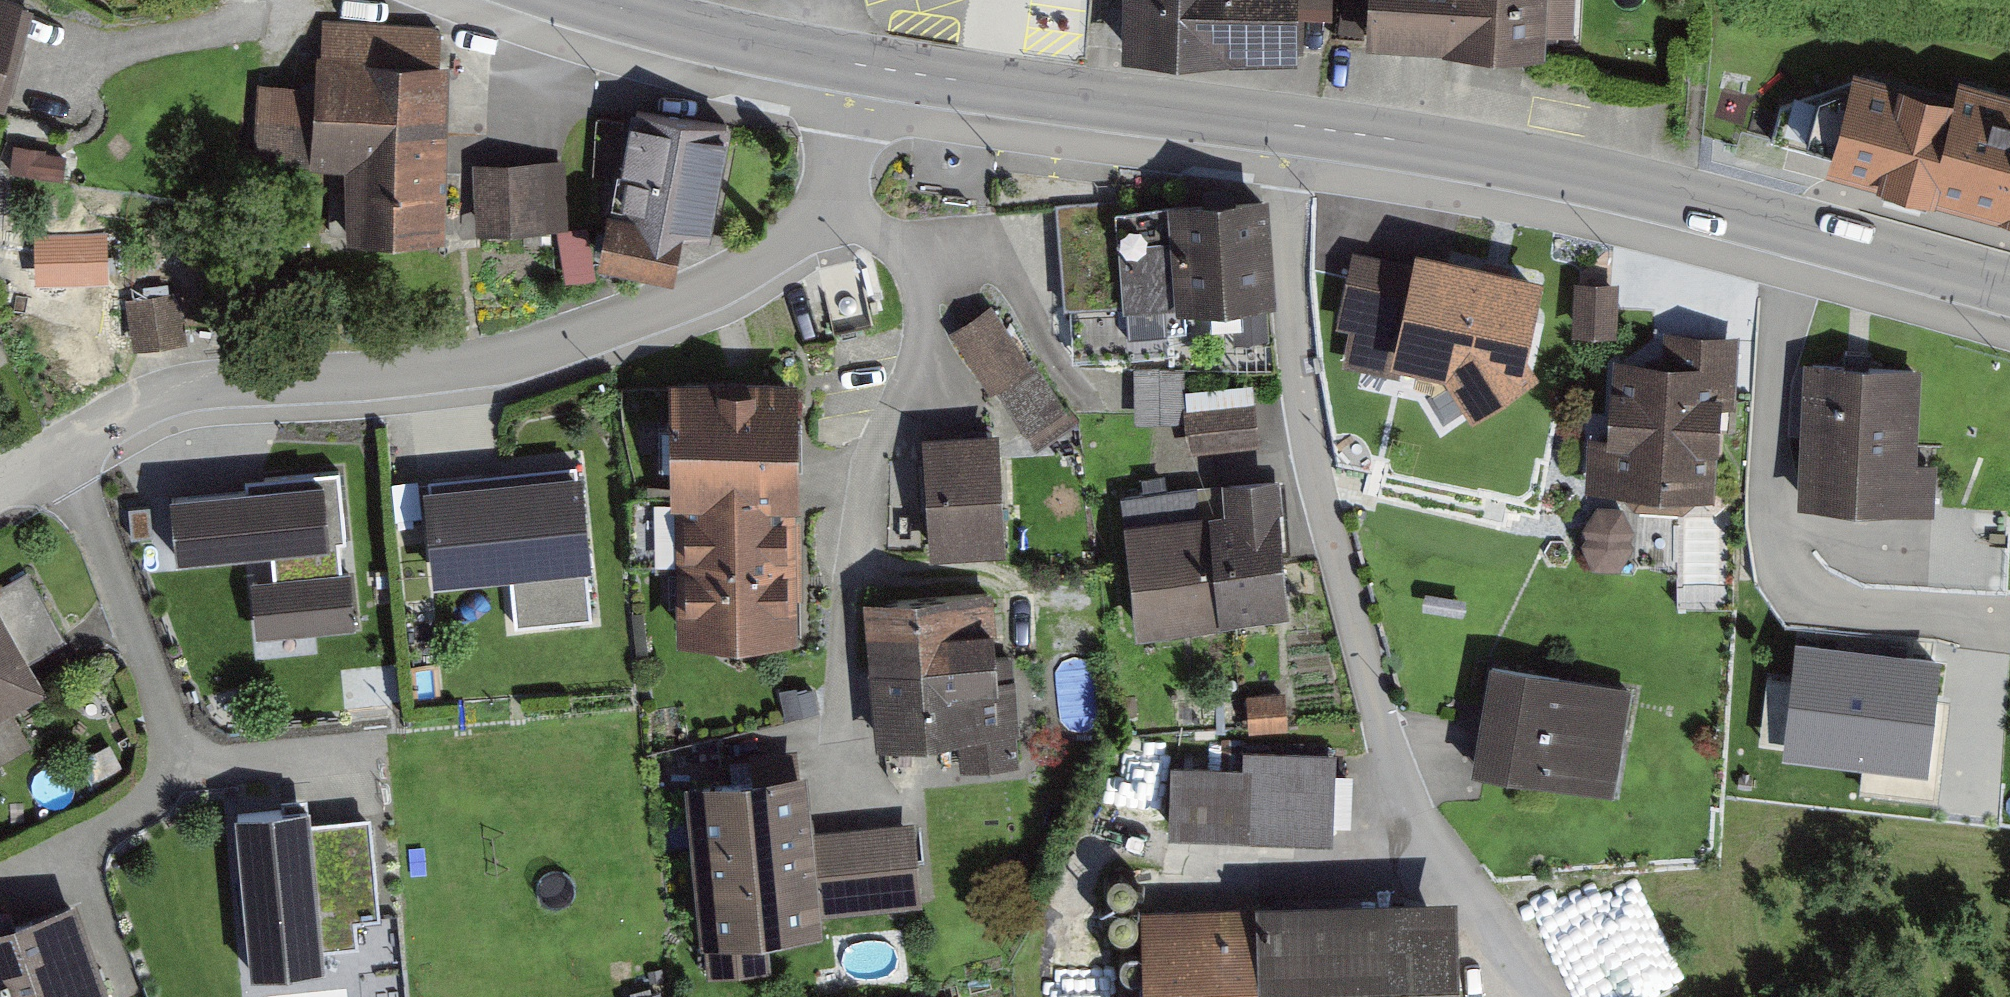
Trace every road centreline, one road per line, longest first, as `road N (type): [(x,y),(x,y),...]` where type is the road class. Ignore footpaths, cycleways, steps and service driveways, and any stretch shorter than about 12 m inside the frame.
road 1 (residential): [(1301,126),(1285,225),(1296,370),(1312,464),(1384,729),(1415,813),(1546,996)]
road 2 (residential): [(834,197),(792,238),(722,284),(522,357),(167,391),(0,488)]
road 3 (residential): [(834,197),(906,256),(924,333),(872,463),(846,584),(842,802)]
road 4 (residential): [(1797,229),(1773,338),(1769,409),(1769,511),(1791,578),(1843,610),(2009,625)]
road 5 (primary): [(1797,229),(1523,161),(1301,126)]
road 6 (primary): [(1301,126),(861,65)]
road 7 (primary): [(861,65),(586,0)]
road 8 (primary): [(2009,287),(1797,229)]
road 9 (residential): [(861,65),(834,197)]

